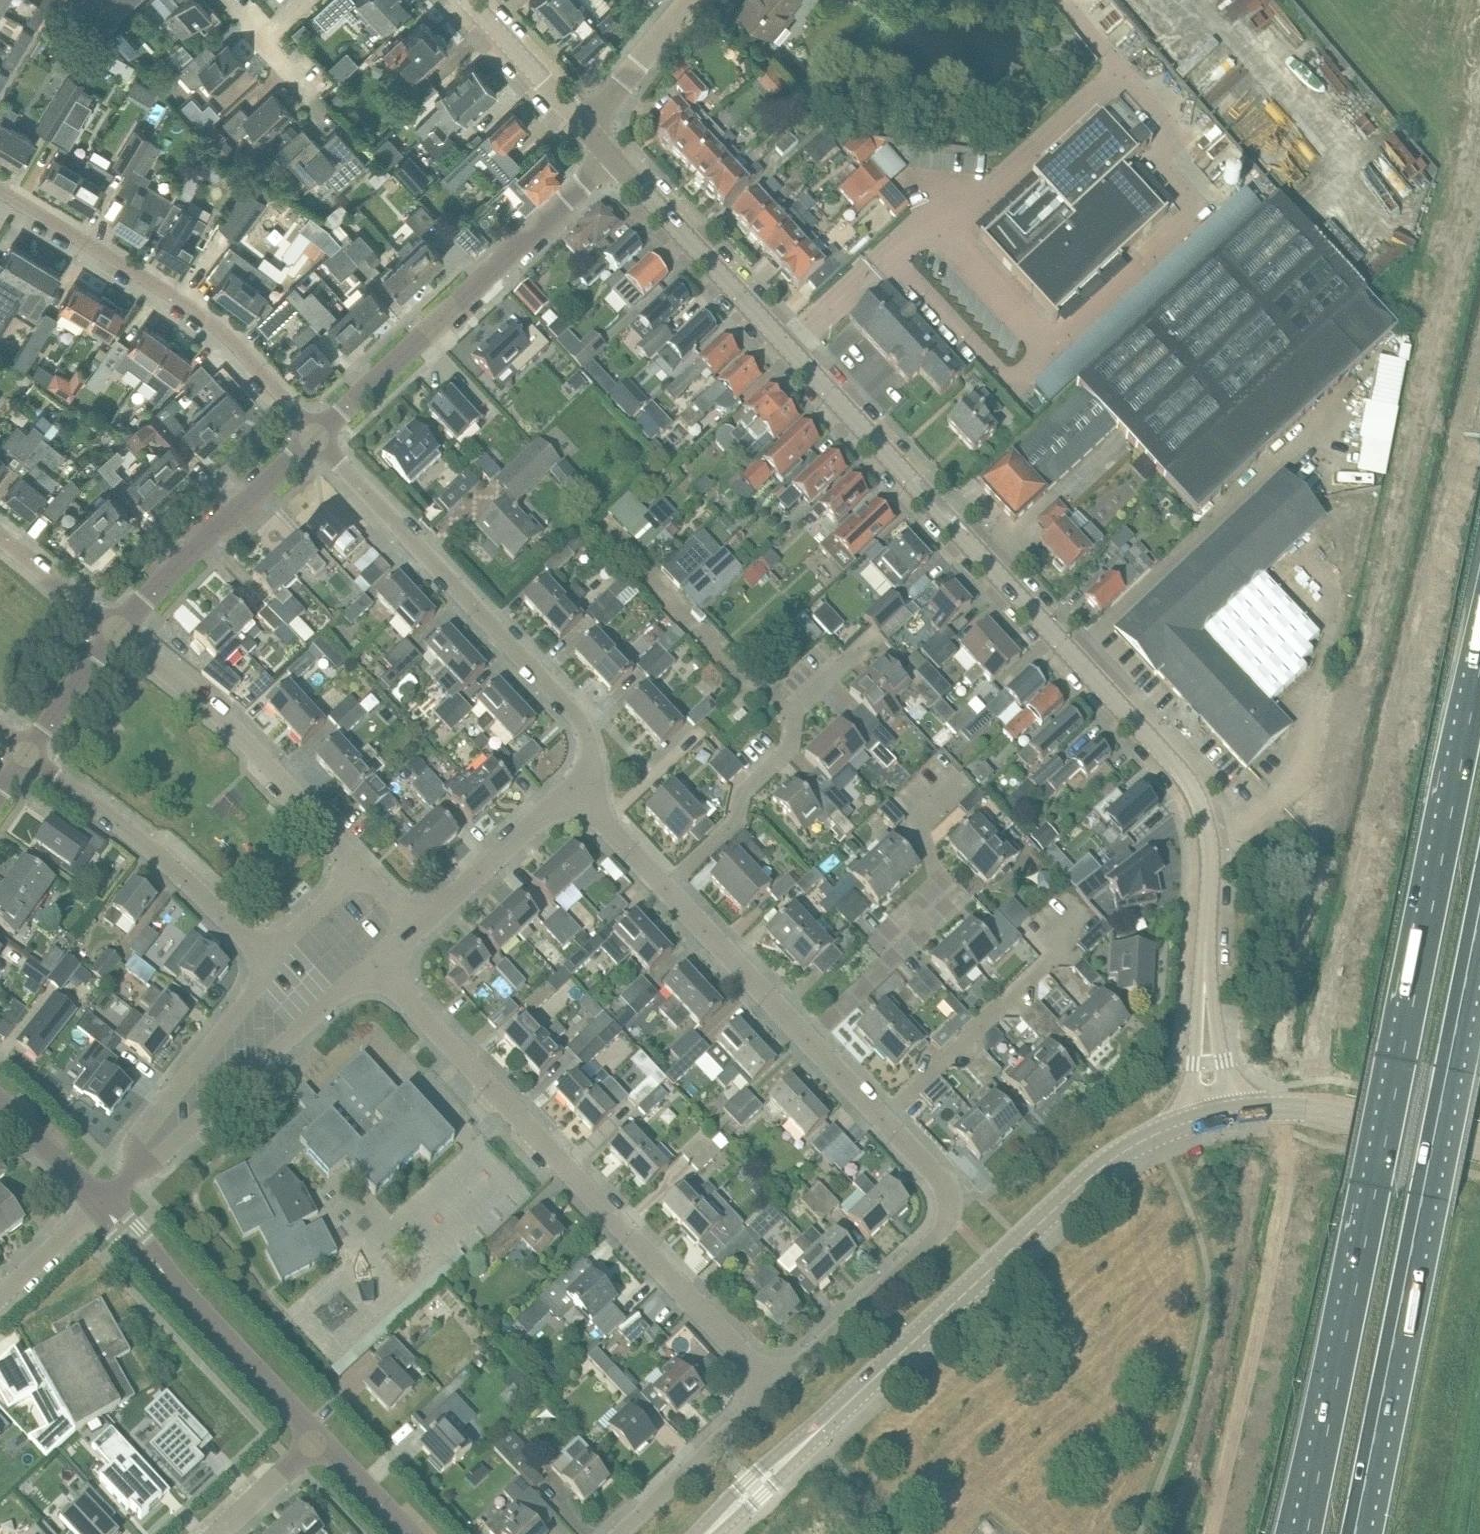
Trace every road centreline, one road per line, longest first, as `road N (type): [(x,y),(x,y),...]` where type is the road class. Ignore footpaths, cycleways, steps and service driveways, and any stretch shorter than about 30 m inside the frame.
road 1 (tertiary): [(1205,990),(1210,845),(1180,771),(612,154)]
road 2 (motorway): [(1479,659),(1307,1522)]
road 3 (motorway): [(1354,1533),(1479,913)]
road 4 (residential): [(774,1387),(376,962)]
road 5 (tertiary): [(790,1455),(1086,1180),(1138,1142),(1197,1118)]
road 6 (residential): [(774,1387),(933,1239),(947,1200),(932,1170),(809,1040)]
road 7 (unclassified): [(596,787),(577,714),(316,435)]
road 8 (residential): [(316,435),(612,154)]
road 9 (residential): [(0,192),(191,308),(316,435)]
road 10 (residential): [(361,868),(221,716),(118,631)]
road 11 (residential): [(809,1040),(939,911),(936,873),(916,828),(965,782)]
road 12 (residential): [(666,888),(738,819),(743,792),(790,747),(794,713),(874,636)]
road 13 (residential): [(124,1180),(376,962)]
road 14 (residential): [(271,963),(150,847),(27,753)]
road 15 (residential): [(320,1438),(100,1203)]
road 16 (residential): [(118,631),(197,544),(316,435)]
road 17 (residential): [(124,1180),(139,1137),(271,963)]
road 18 (tertiary): [(1479,1142),(1314,1108),(1231,1111)]
road 19 (residential): [(416,927),(543,817),(596,787)]
road 20 (residential): [(619,1533),(774,1387)]
road 21 (residential): [(809,1040),(666,888)]
road 22 (tertiary): [(585,126),(468,0)]
road 23 (residential): [(585,126),(690,0)]
road 24 (residential): [(27,753),(118,631)]
road 25 (residential): [(118,631),(0,537)]
road 26 (residential): [(100,1203),(0,1099)]
road 27 (residential): [(216,1533),(320,1438)]
road 28 (residential): [(0,1297),(100,1203)]
road 29 (residential): [(411,1533),(320,1438)]
road 30 (residential): [(271,963),(296,928),(361,868)]
road 31 (tertiary): [(1205,990),(1193,1087),(1197,1118)]
road 32 (residential): [(666,888),(608,827),(596,787)]
road 33 (tertiary): [(1231,1111),(1205,990)]

